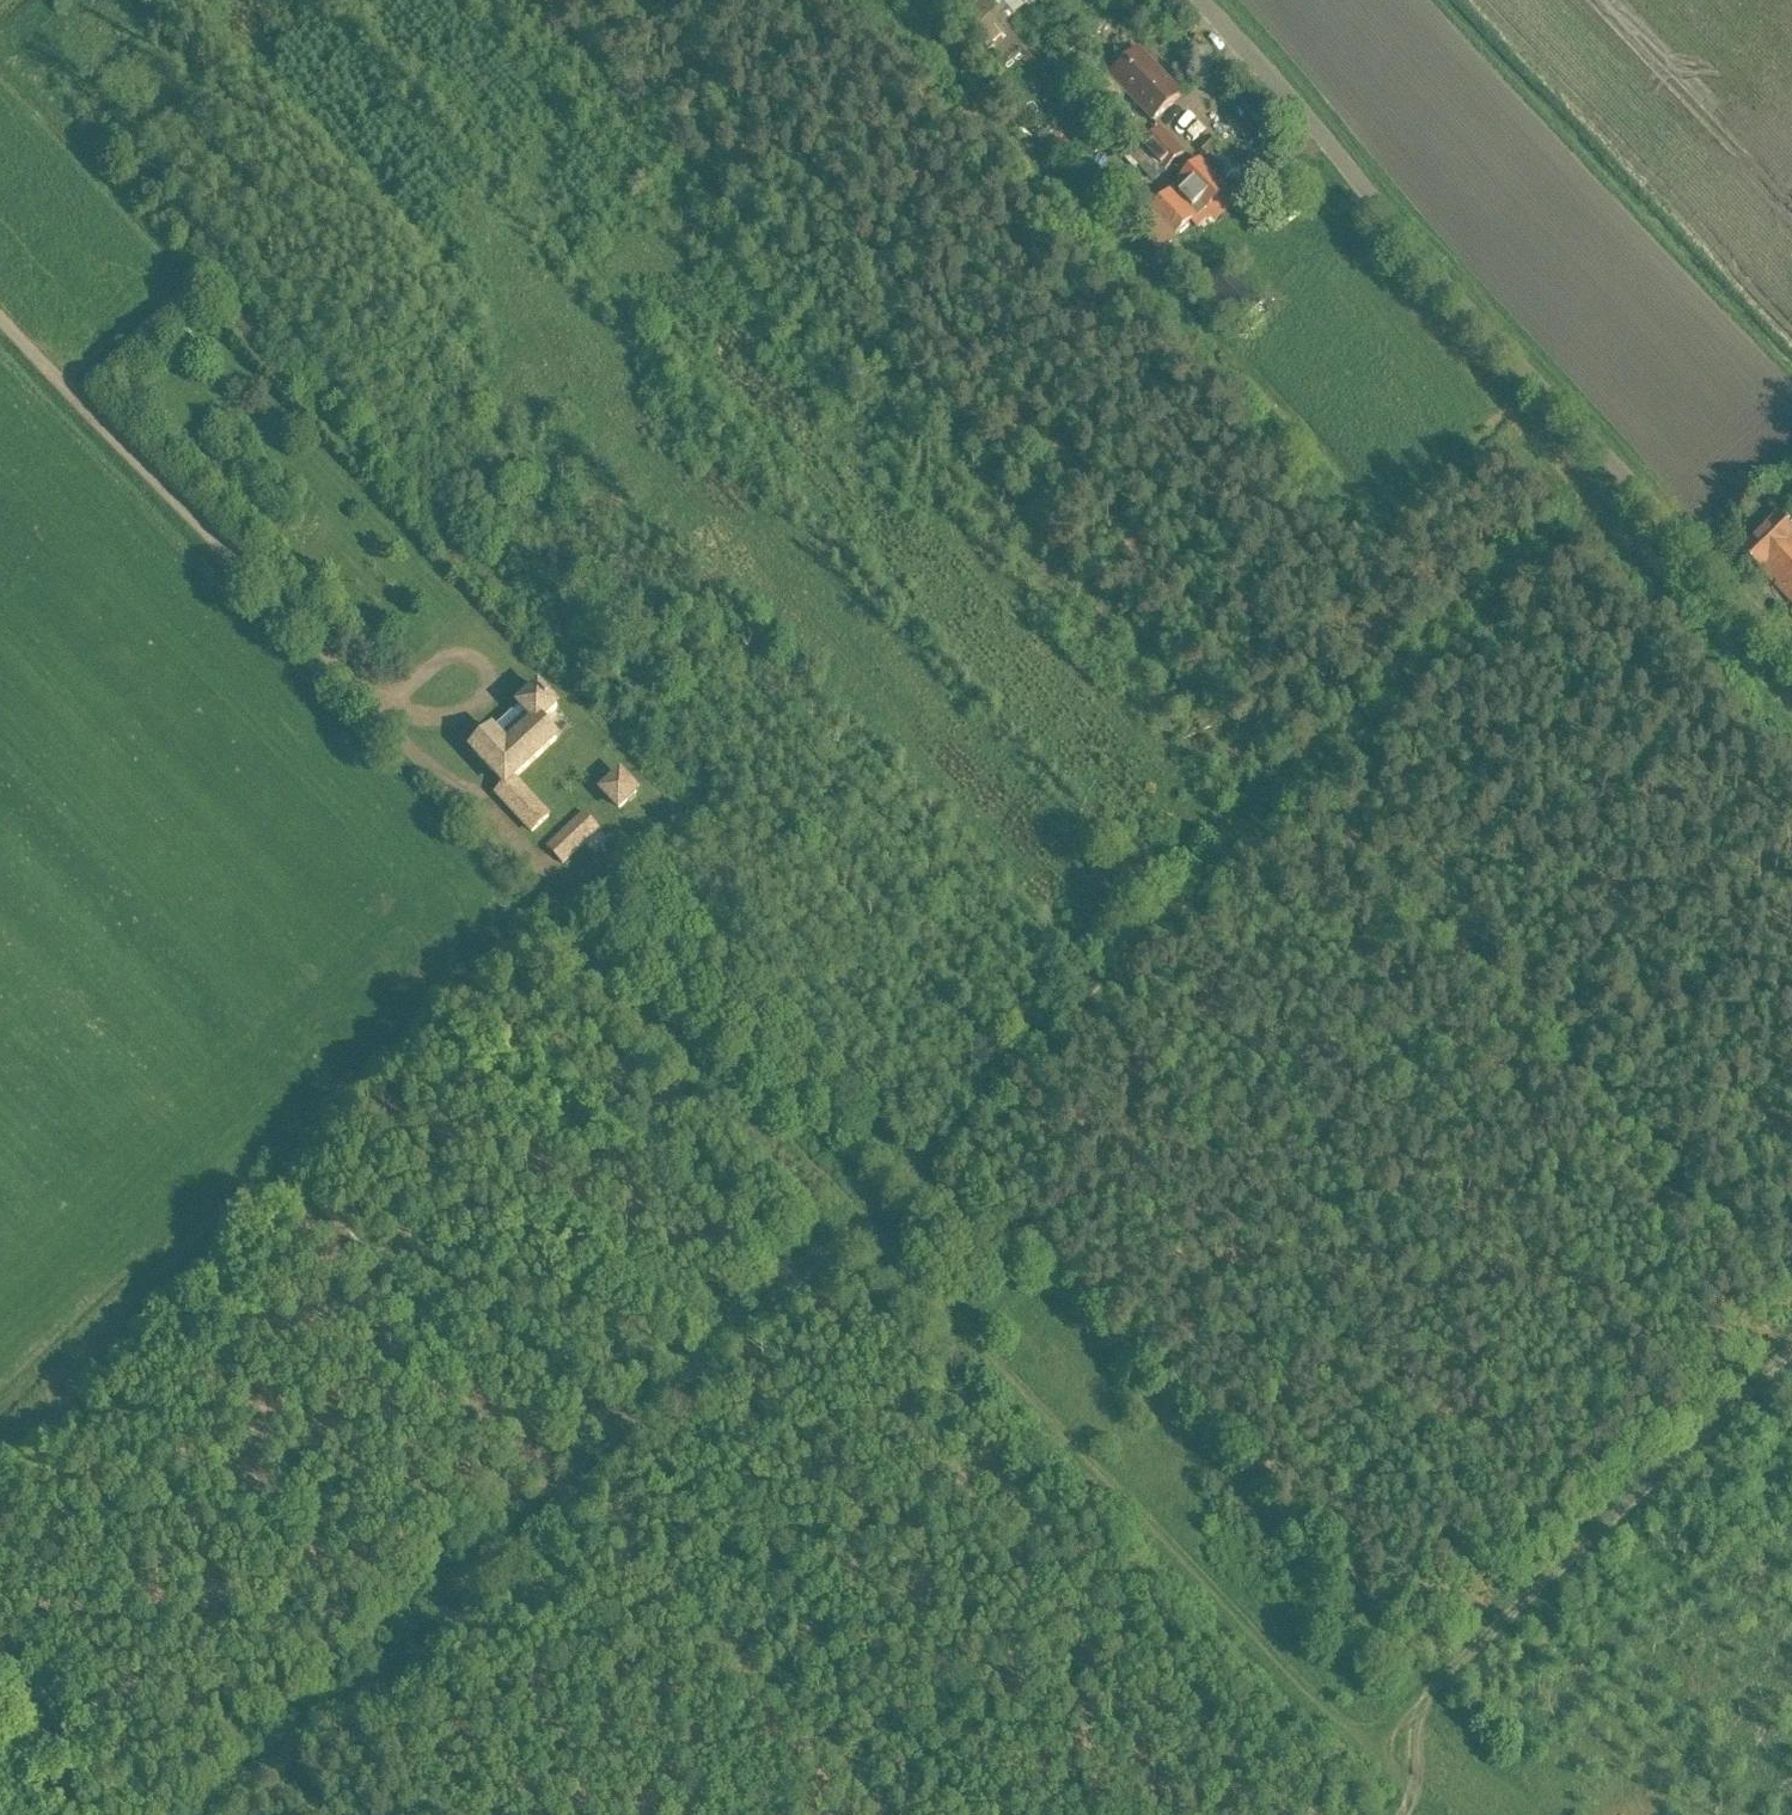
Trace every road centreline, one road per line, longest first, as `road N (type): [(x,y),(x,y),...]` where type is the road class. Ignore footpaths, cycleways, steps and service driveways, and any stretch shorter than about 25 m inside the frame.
road 1 (unclassified): [(1791,657),(1387,222),(1197,0)]
road 2 (track): [(859,1223),(231,1814)]
road 3 (track): [(859,1223),(1312,793)]
road 4 (track): [(1410,1802),(1425,1761),(1431,1703),(1483,1636),(1791,1360)]
road 5 (track): [(1312,793),(1634,490)]

